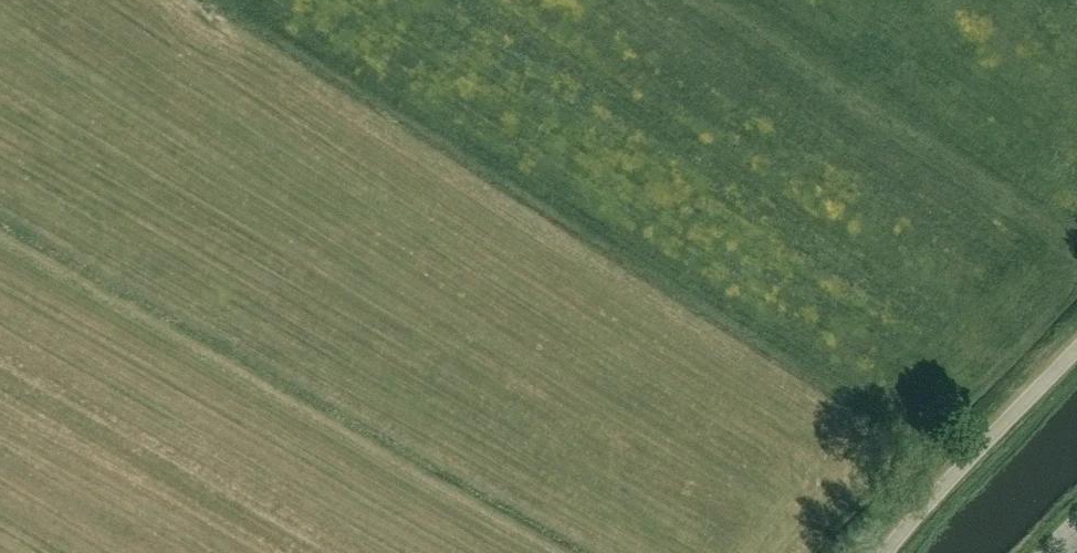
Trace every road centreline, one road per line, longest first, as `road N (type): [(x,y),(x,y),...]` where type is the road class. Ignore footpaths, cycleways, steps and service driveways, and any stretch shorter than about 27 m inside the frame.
road 1 (unclassified): [(884,552),(1076,347)]

